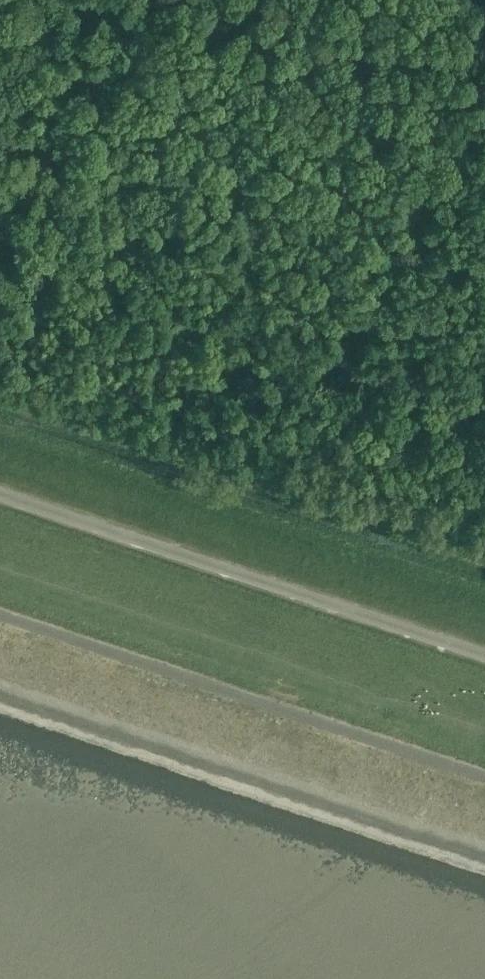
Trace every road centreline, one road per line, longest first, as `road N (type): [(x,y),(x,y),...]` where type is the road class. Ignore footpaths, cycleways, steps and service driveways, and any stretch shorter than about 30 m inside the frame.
road 1 (unclassified): [(484,653),(0,491)]

